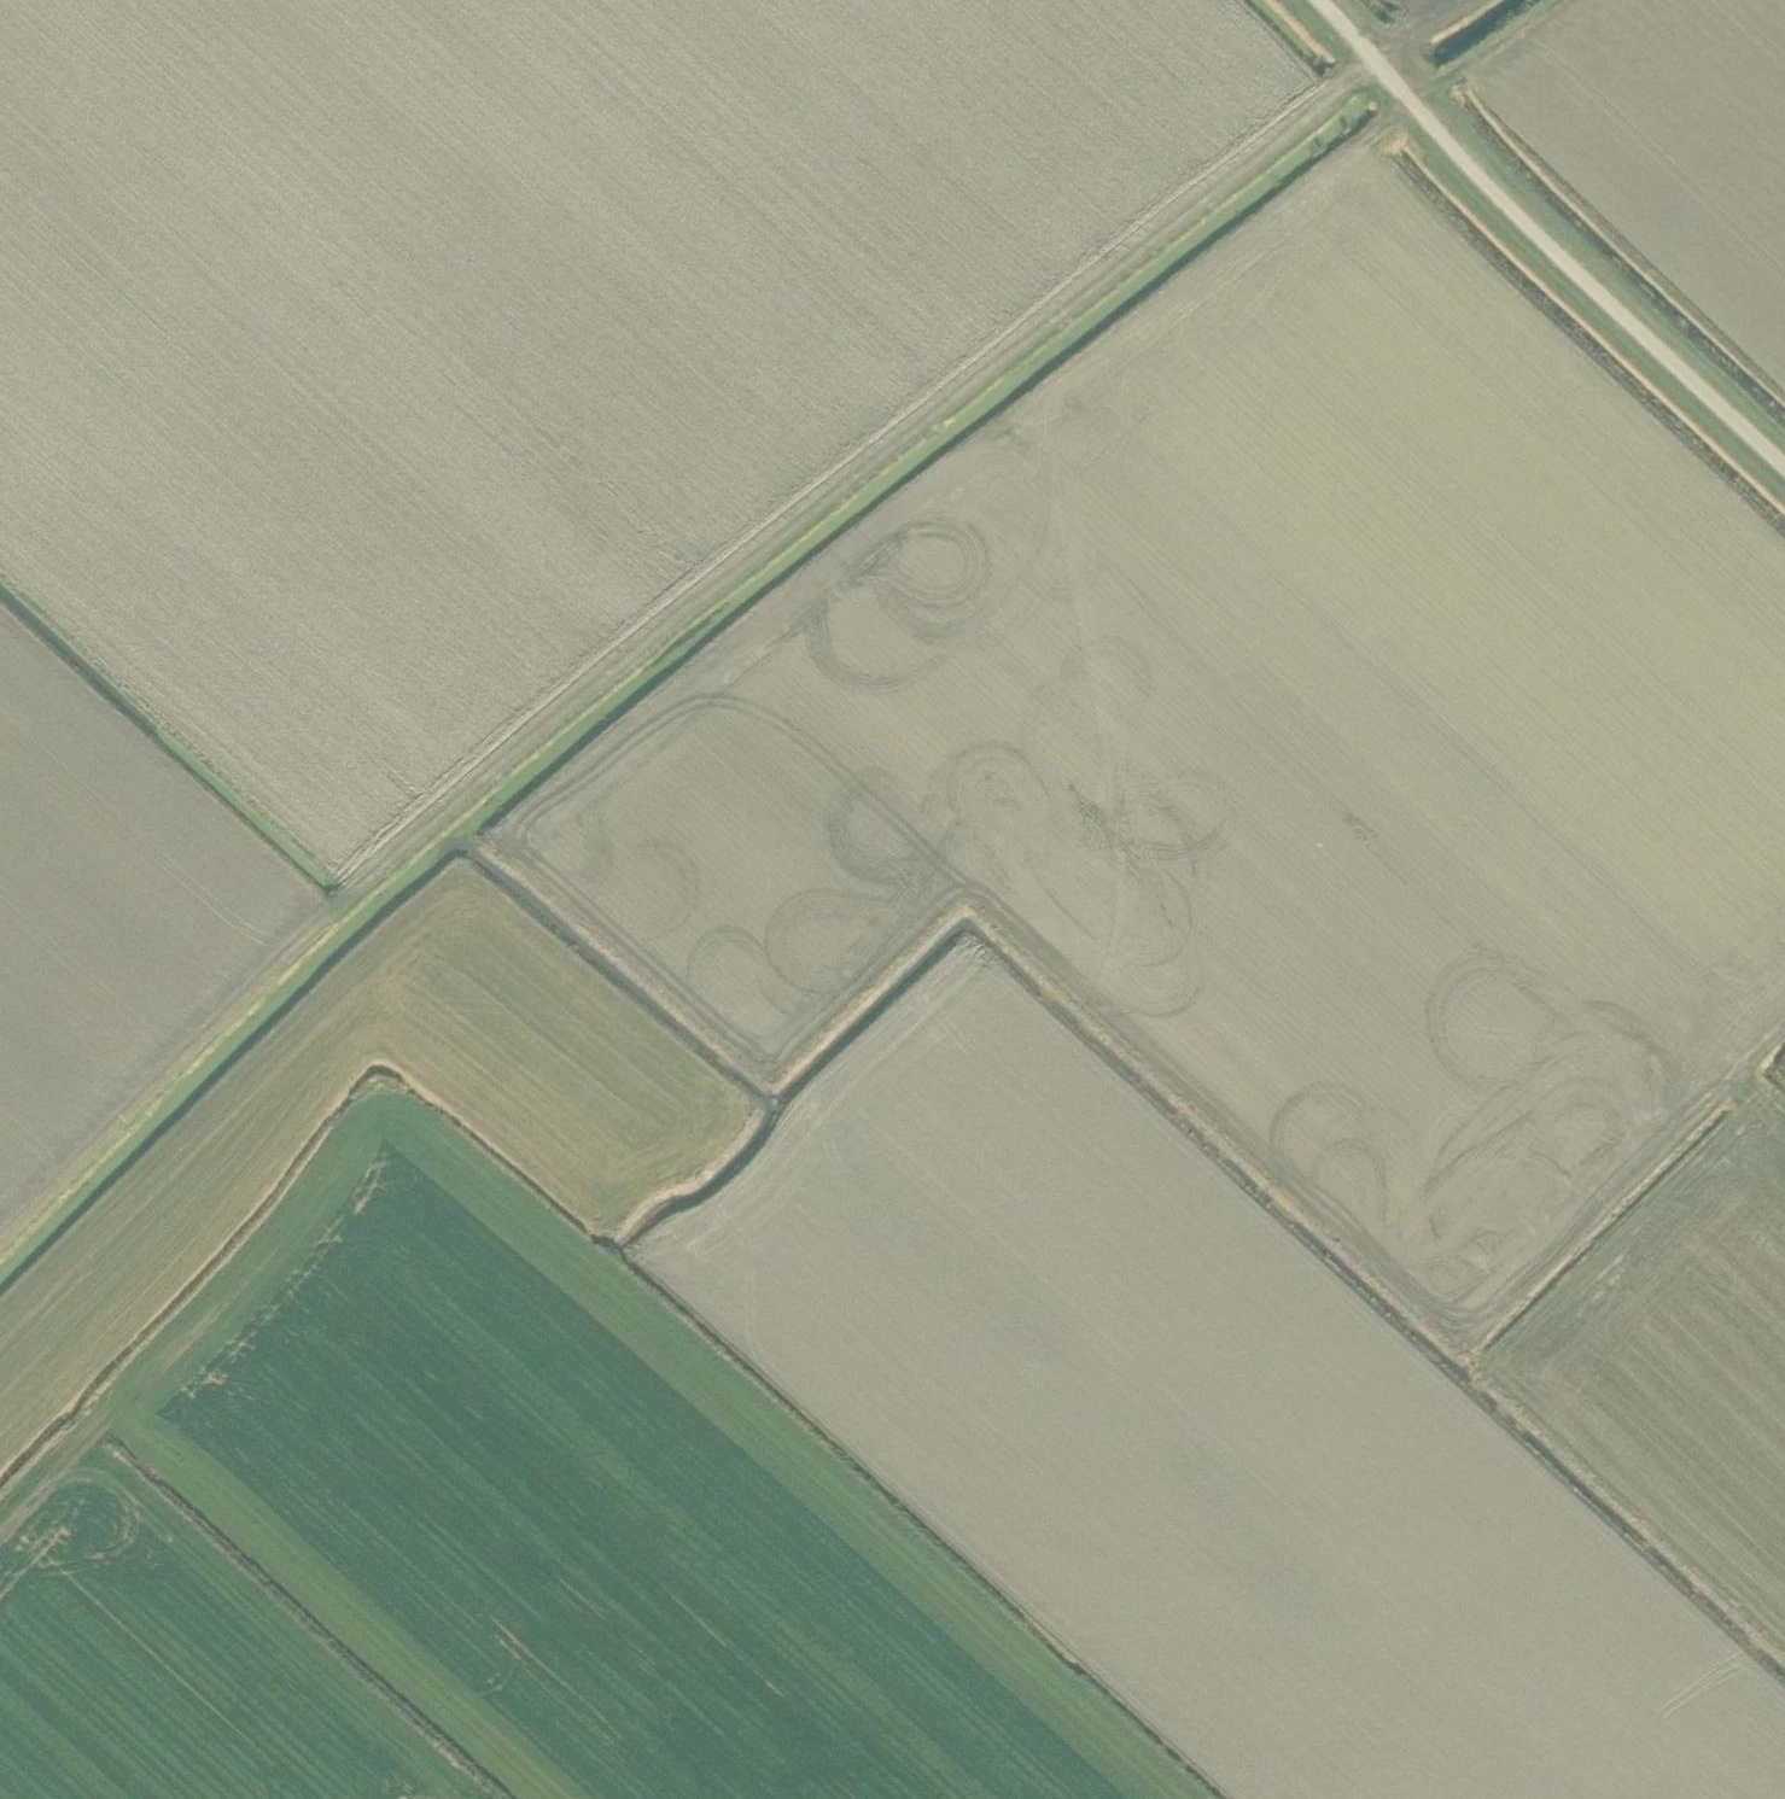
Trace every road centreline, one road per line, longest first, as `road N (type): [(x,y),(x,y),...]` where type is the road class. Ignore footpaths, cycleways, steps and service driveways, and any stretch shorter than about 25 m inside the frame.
road 1 (track): [(0,1251),(359,894),(1375,62)]
road 2 (unclassified): [(1784,466),(1505,206),(1315,0)]
road 3 (track): [(1409,101),(1567,0)]

